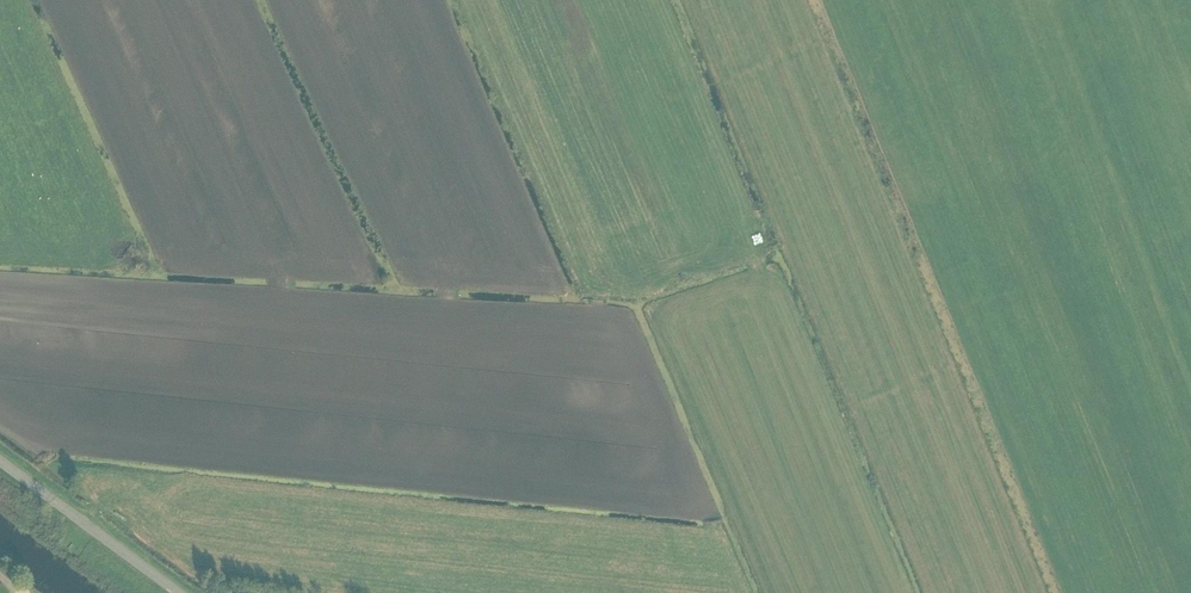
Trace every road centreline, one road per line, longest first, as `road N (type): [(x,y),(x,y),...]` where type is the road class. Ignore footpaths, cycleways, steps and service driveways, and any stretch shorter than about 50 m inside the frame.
road 1 (tertiary): [(174,592),(0,461)]

